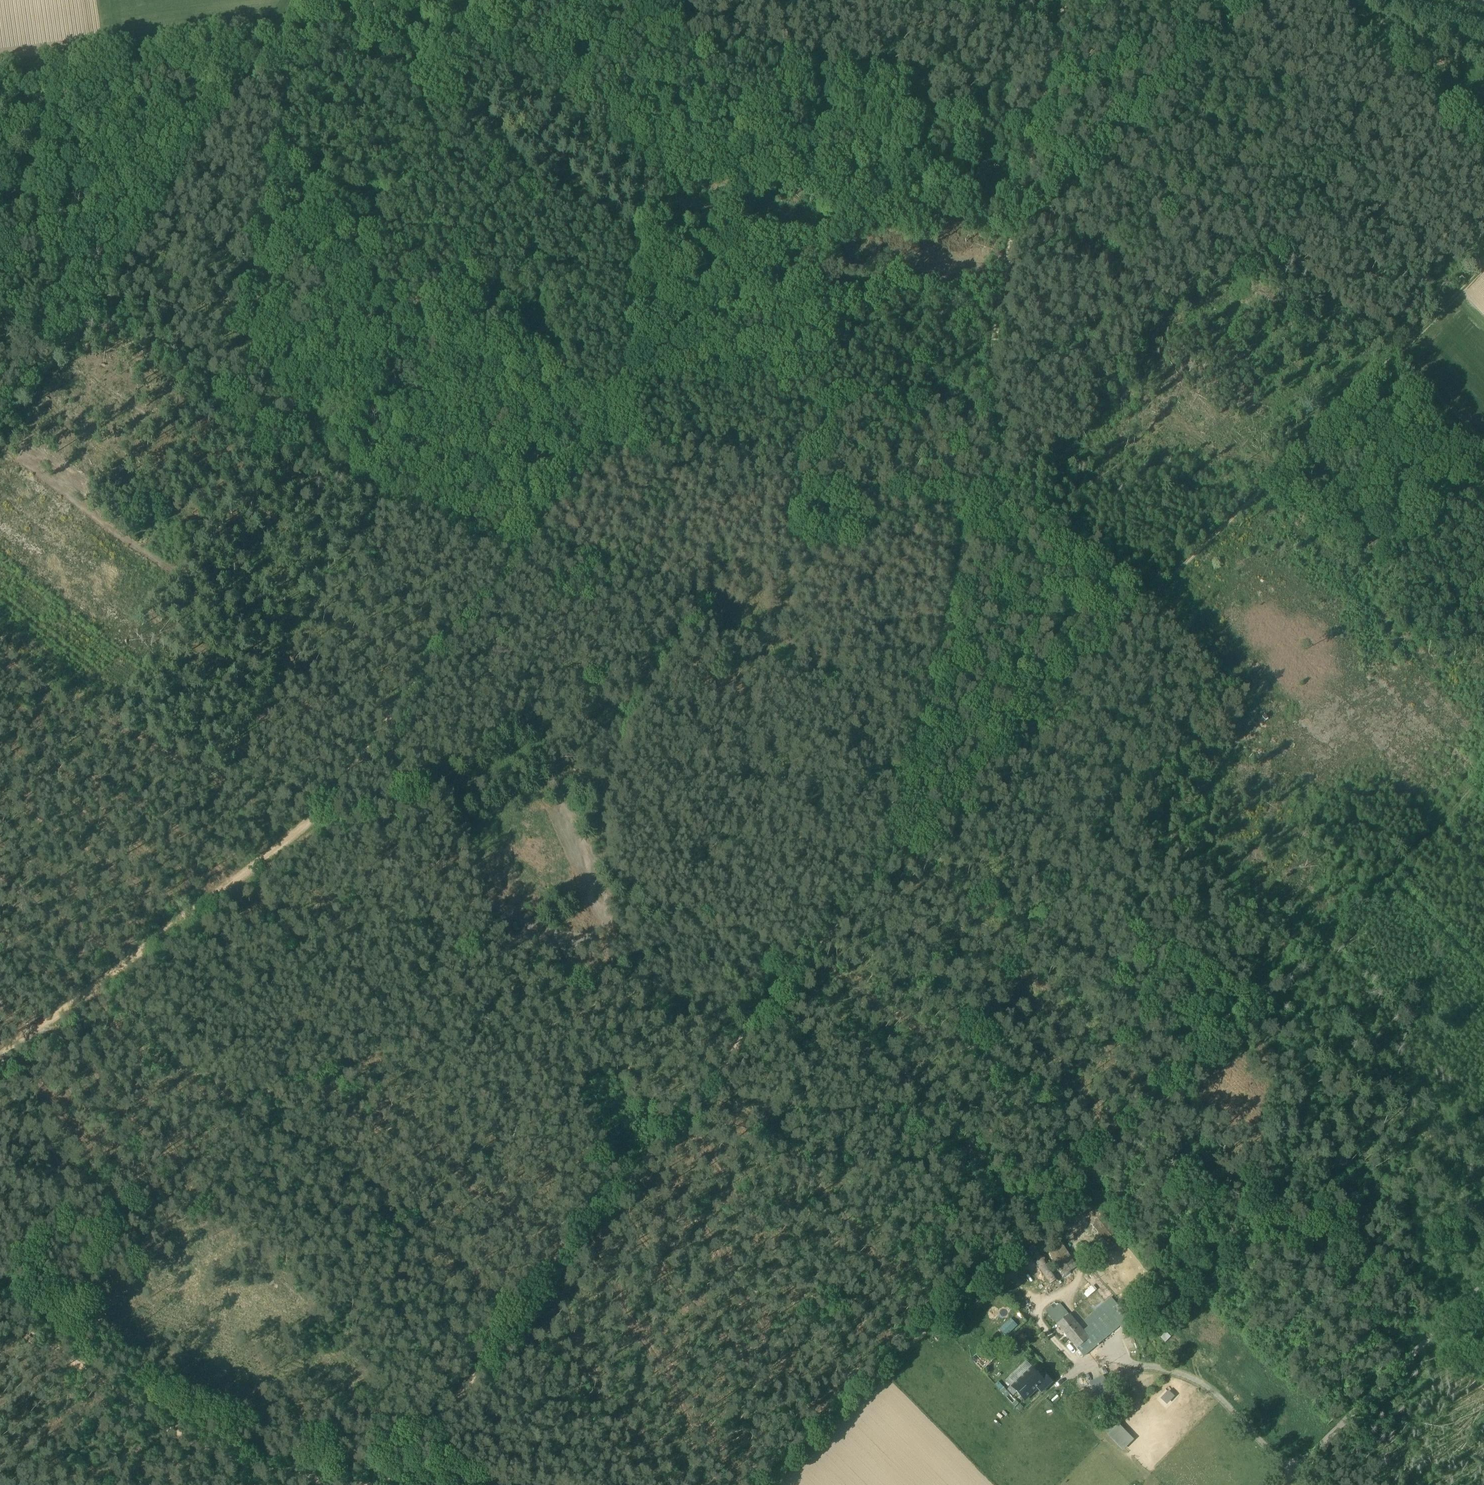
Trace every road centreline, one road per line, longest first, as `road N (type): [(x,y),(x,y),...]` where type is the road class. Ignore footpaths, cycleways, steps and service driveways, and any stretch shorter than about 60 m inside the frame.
road 1 (track): [(1483,777),(766,1484)]
road 2 (track): [(850,902),(938,676),(1004,263),(1070,0)]
road 3 (track): [(383,1484),(850,902)]
road 4 (track): [(516,555),(610,435),(674,0)]
road 5 (track): [(1483,262),(1079,673)]
road 6 (track): [(369,1484),(286,1474),(216,1453),(147,1415),(0,1306)]
road 7 (track): [(0,1053),(311,817)]
road 8 (track): [(105,298),(289,20)]
road 9 (track): [(311,817),(516,555)]
road 10 (track): [(1079,673),(850,902)]
road 11 (track): [(289,20),(0,59)]
road 12 (unclassified): [(1483,1283),(1279,1484)]
road 13 (track): [(0,421),(105,298)]

